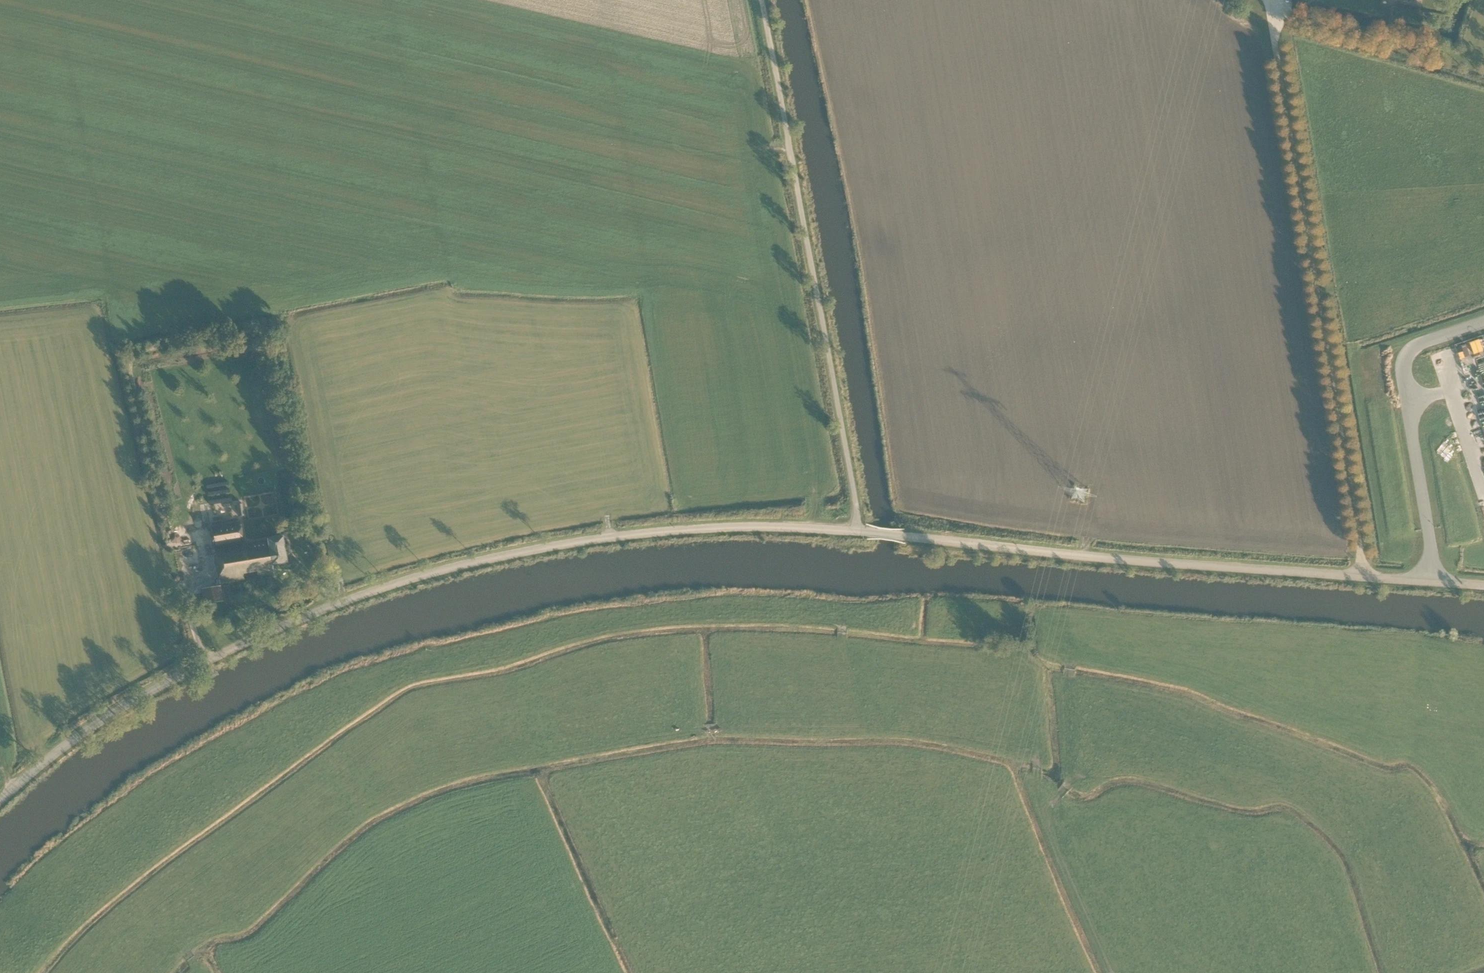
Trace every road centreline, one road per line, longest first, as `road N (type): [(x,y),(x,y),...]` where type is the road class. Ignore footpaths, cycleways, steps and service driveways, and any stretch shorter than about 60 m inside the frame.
road 1 (tertiary): [(0,799),(45,760),(188,671),(387,586),(591,541),(769,528),(870,532)]
road 2 (tertiary): [(1483,585),(870,532)]

